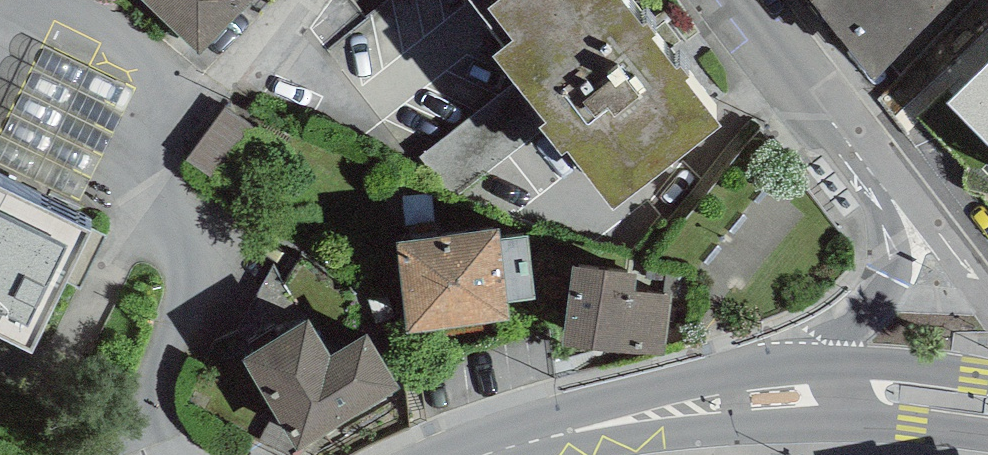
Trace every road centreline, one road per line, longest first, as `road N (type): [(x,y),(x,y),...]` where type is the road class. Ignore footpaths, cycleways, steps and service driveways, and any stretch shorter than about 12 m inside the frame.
road 1 (residential): [(845,138),(875,216),(881,264),(862,305),(752,398)]
road 2 (tertiary): [(486,454),(752,398)]
road 3 (tertiary): [(752,398),(895,399),(987,413)]
road 4 (residential): [(845,138),(883,164),(987,301)]
road 5 (residential): [(740,0),(845,138)]

